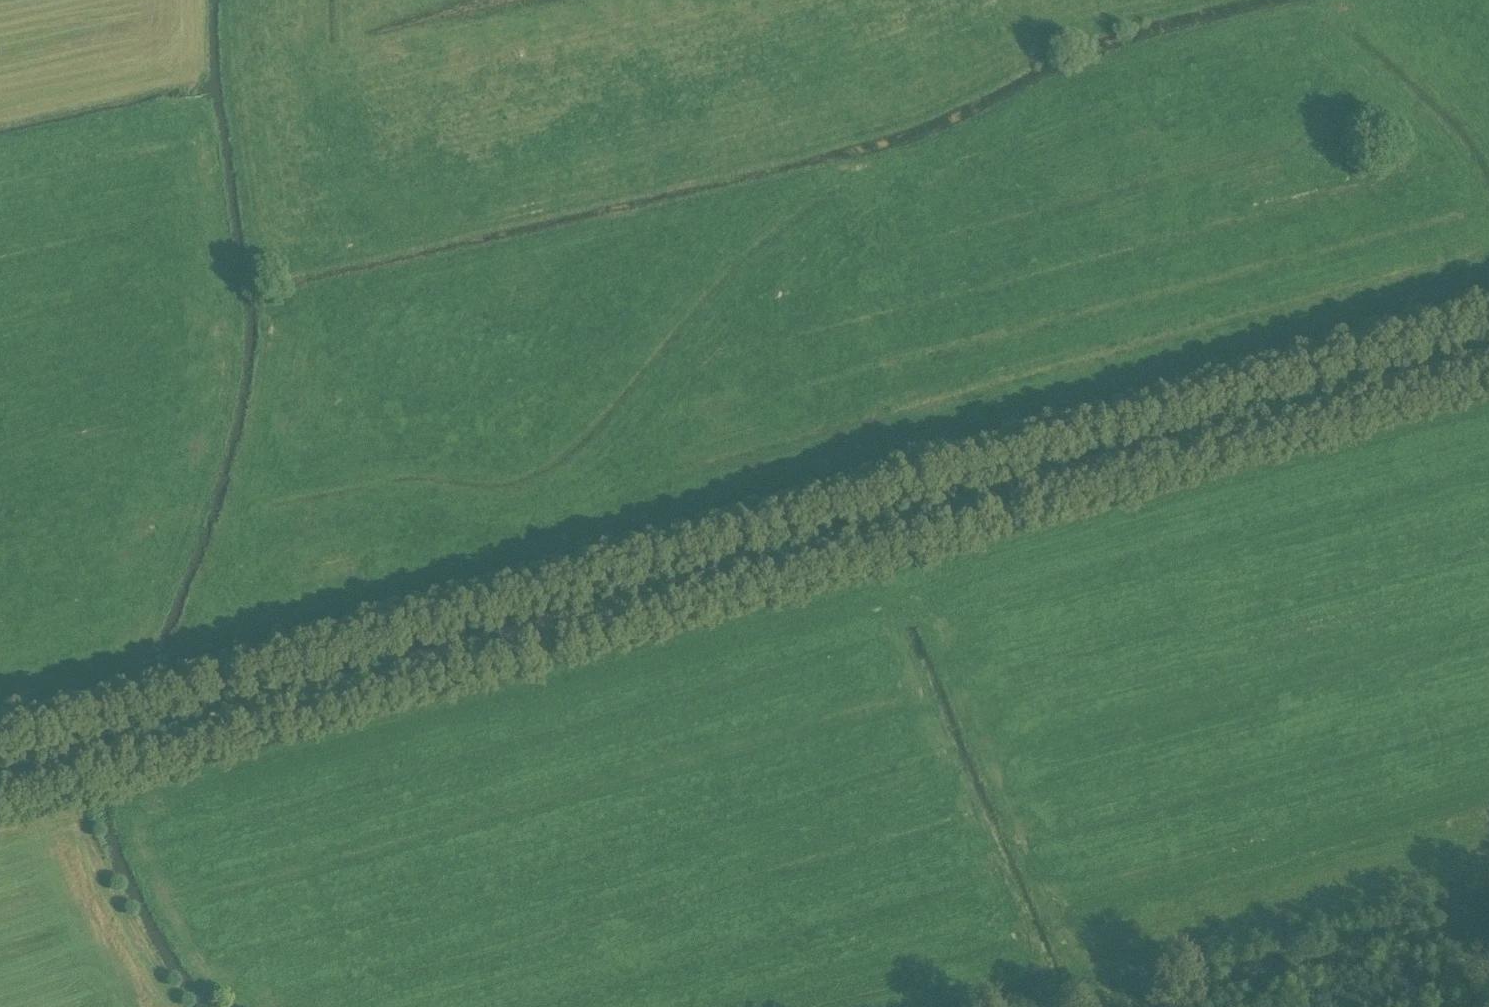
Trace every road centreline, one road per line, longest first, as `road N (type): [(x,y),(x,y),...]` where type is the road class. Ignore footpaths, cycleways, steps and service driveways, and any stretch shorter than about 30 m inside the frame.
road 1 (track): [(1488,351),(0,778)]

